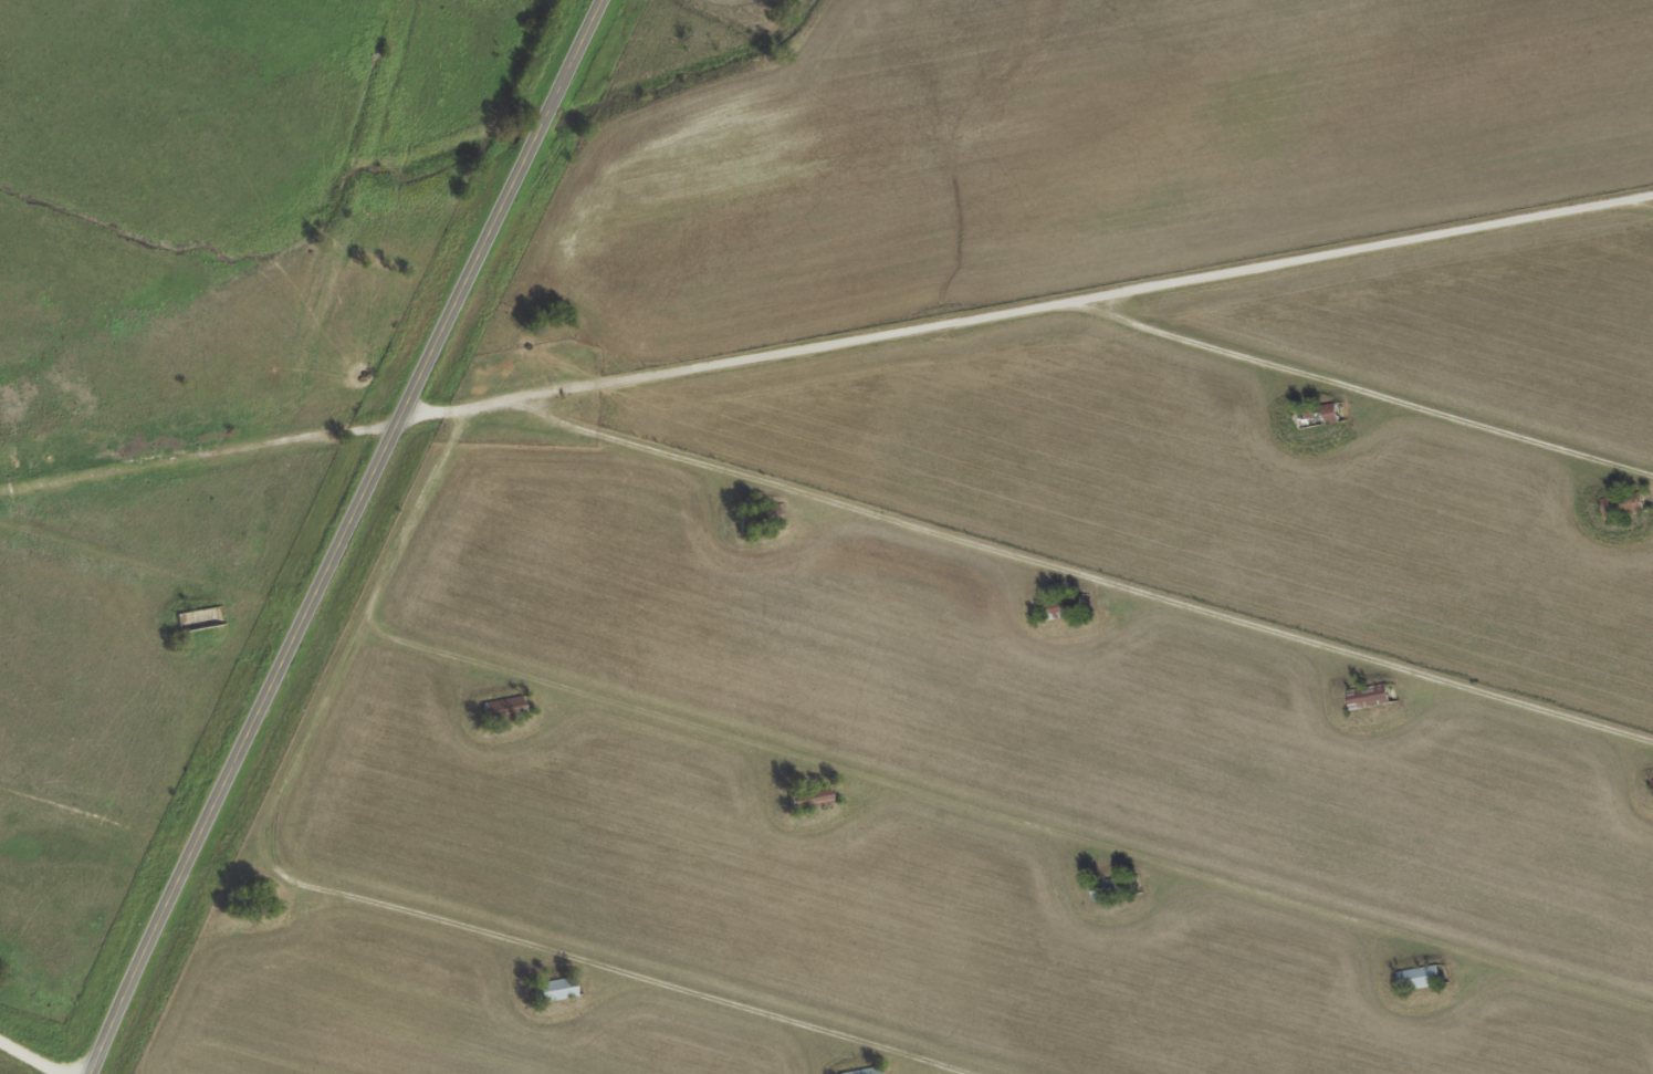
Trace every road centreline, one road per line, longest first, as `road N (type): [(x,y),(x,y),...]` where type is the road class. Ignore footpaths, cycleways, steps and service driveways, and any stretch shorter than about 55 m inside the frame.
road 1 (residential): [(0,491),(1652,190)]
road 2 (track): [(374,629),(1652,1003)]
road 3 (track): [(483,404),(275,832),(276,853),(294,878),(964,1073)]
road 4 (track): [(1652,746),(483,404)]
road 5 (secondary): [(602,0),(90,1073)]
road 6 (track): [(1050,300),(1652,475)]

